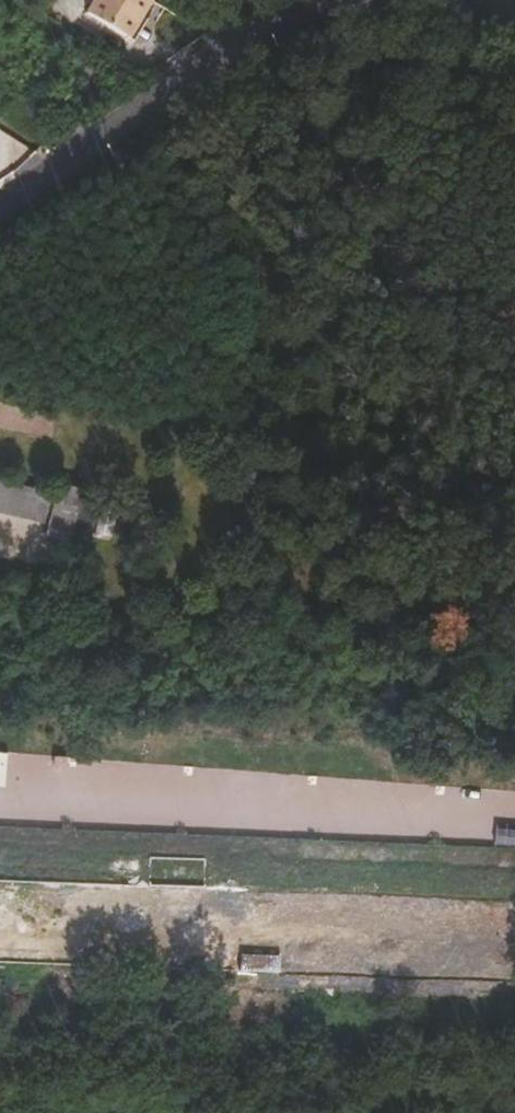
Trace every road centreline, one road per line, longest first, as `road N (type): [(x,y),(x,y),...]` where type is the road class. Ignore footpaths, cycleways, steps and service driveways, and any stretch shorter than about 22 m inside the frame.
road 1 (residential): [(340,0),(215,50),(0,199)]

